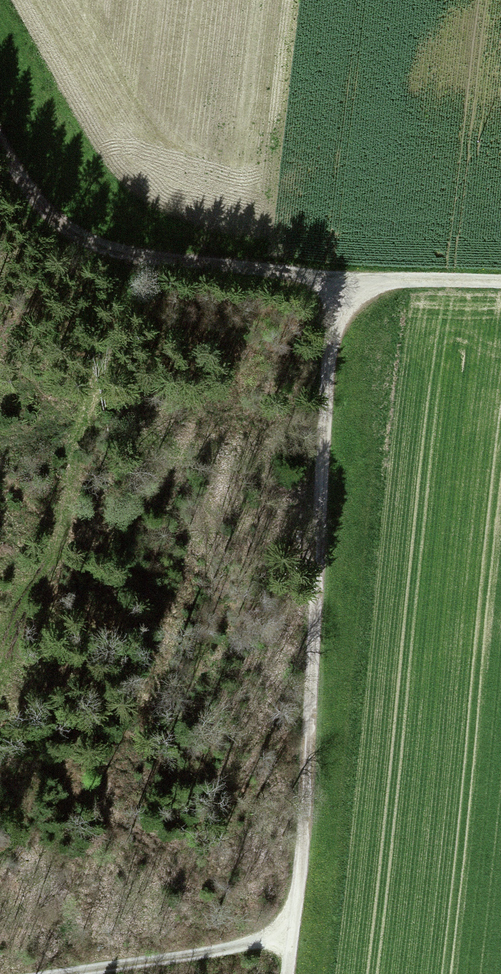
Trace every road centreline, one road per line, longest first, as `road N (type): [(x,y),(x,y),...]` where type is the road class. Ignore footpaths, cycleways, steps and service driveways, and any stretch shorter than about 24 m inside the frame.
road 1 (track): [(283,973),(336,281)]
road 2 (track): [(336,281),(84,247),(44,215),(0,153)]
road 3 (track): [(68,973),(249,944),(293,911)]
road 4 (track): [(336,281),(500,281)]

